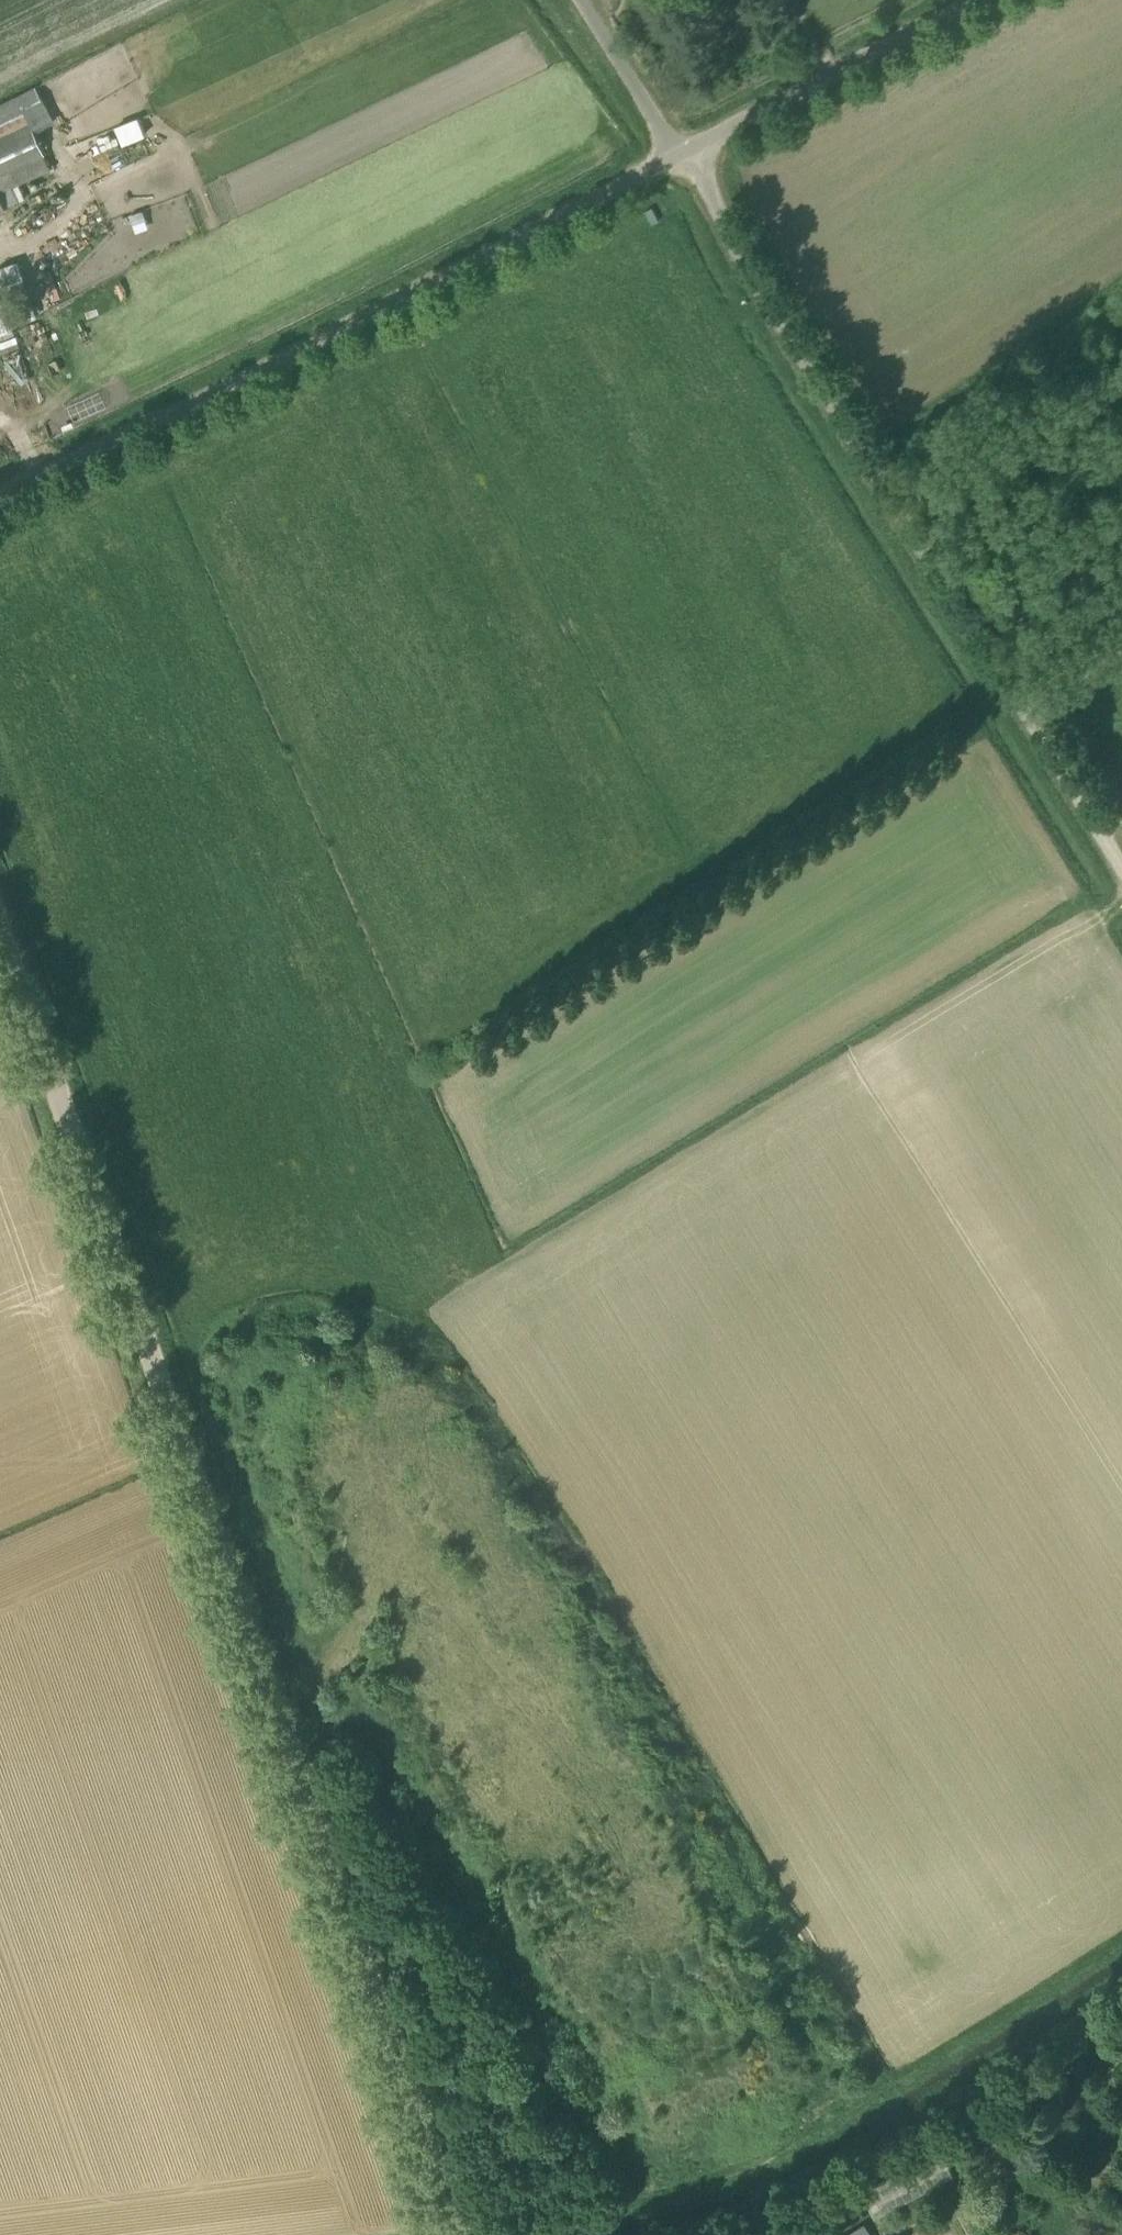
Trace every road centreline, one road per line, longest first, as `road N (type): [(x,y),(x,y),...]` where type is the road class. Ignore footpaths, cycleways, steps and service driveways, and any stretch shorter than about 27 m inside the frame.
road 1 (unclassified): [(468,2234),(0,959)]
road 2 (unclassified): [(1121,890),(724,277),(662,156)]
road 3 (unclassified): [(0,484),(662,156)]
road 4 (unclassified): [(662,156),(973,0)]
road 5 (unclassified): [(662,156),(569,0)]

